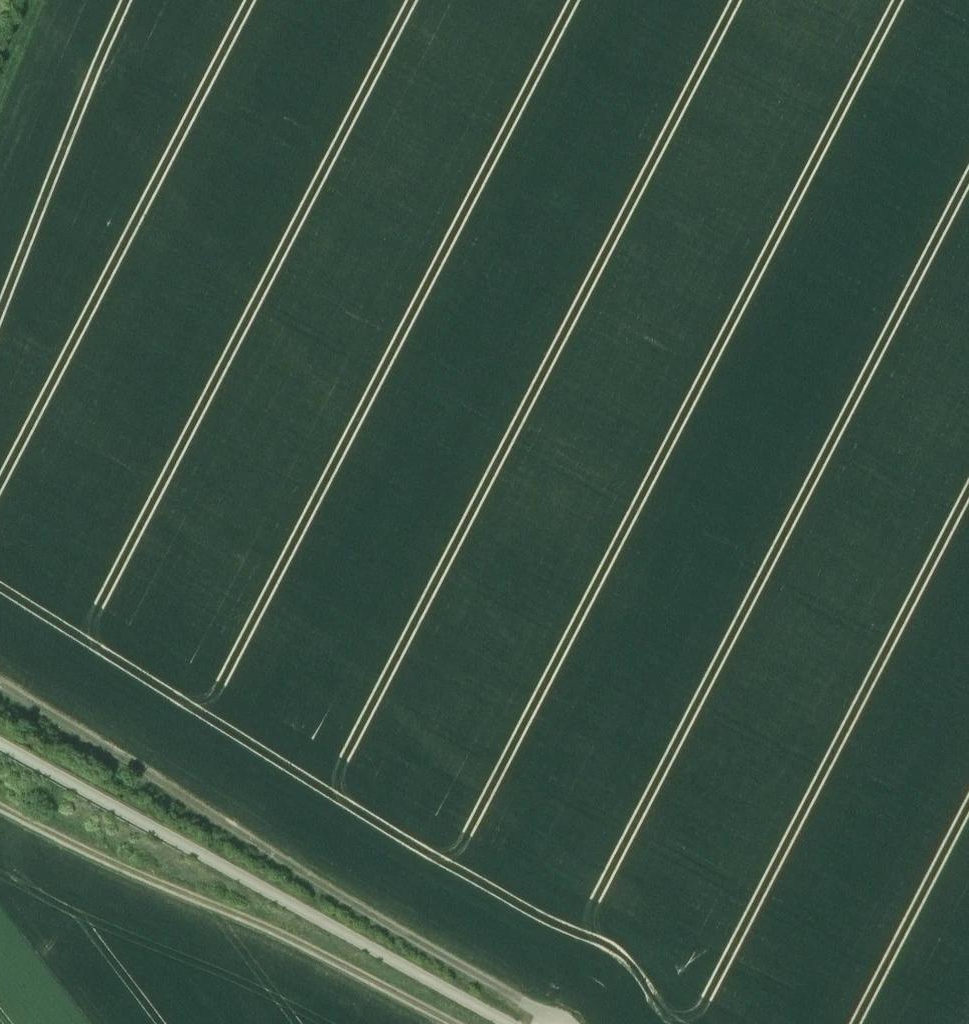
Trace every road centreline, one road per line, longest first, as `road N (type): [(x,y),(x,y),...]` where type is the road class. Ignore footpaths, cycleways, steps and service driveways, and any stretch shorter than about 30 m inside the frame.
road 1 (track): [(549,1023),(0,688)]
road 2 (track): [(503,1023),(0,749)]
road 3 (track): [(0,814),(441,1023)]
road 4 (track): [(0,158),(67,0)]

